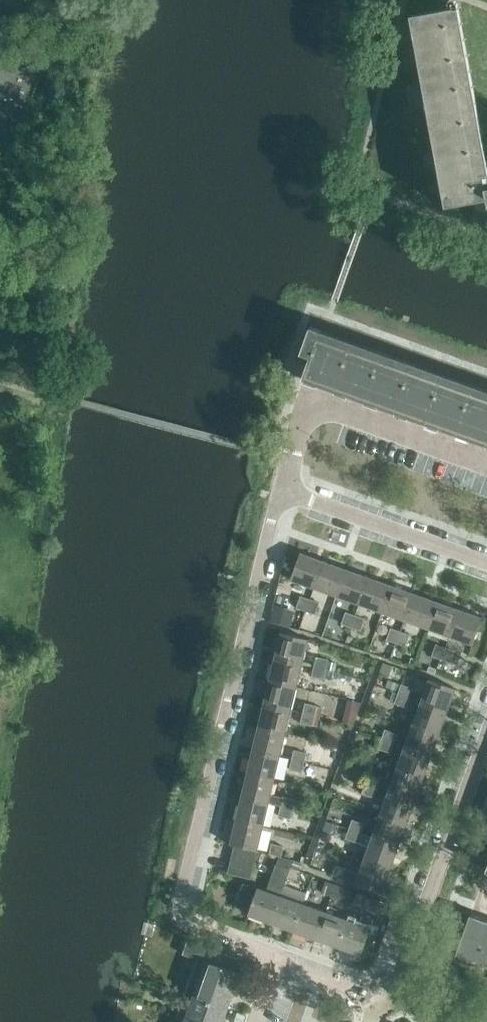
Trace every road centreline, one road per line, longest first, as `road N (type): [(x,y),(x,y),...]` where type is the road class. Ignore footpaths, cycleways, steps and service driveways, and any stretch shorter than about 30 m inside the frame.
road 1 (residential): [(279,957),(183,917),(282,490)]
road 2 (residential): [(383,996),(486,716)]
road 3 (residential): [(486,464),(310,396),(282,490)]
road 4 (residential): [(486,563),(282,490)]

